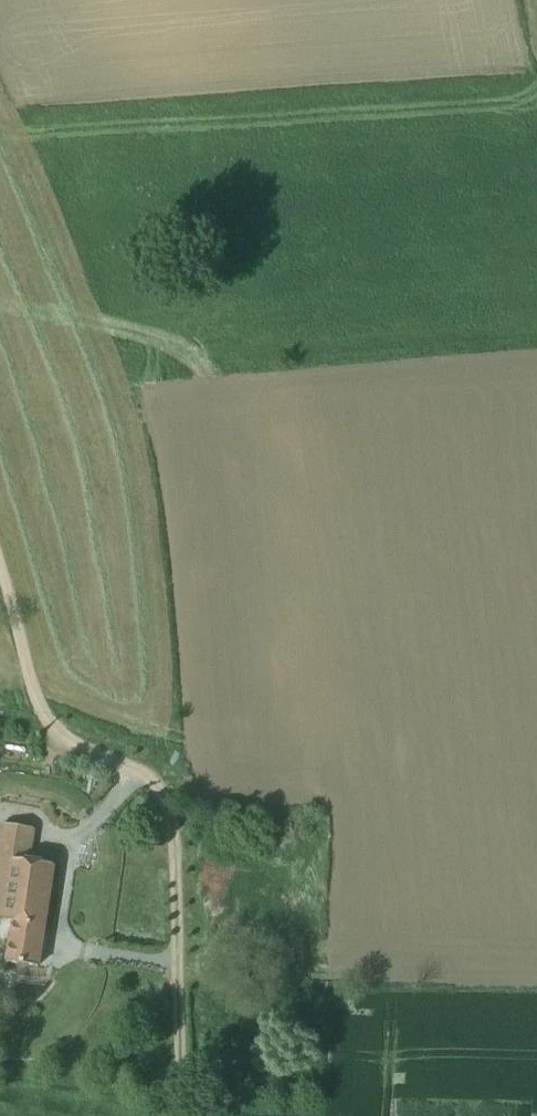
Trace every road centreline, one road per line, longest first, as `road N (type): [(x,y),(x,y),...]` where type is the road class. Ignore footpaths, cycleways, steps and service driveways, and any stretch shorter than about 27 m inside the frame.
road 1 (track): [(0,570),(41,714),(60,738),(157,788),(175,832),(183,1115)]

